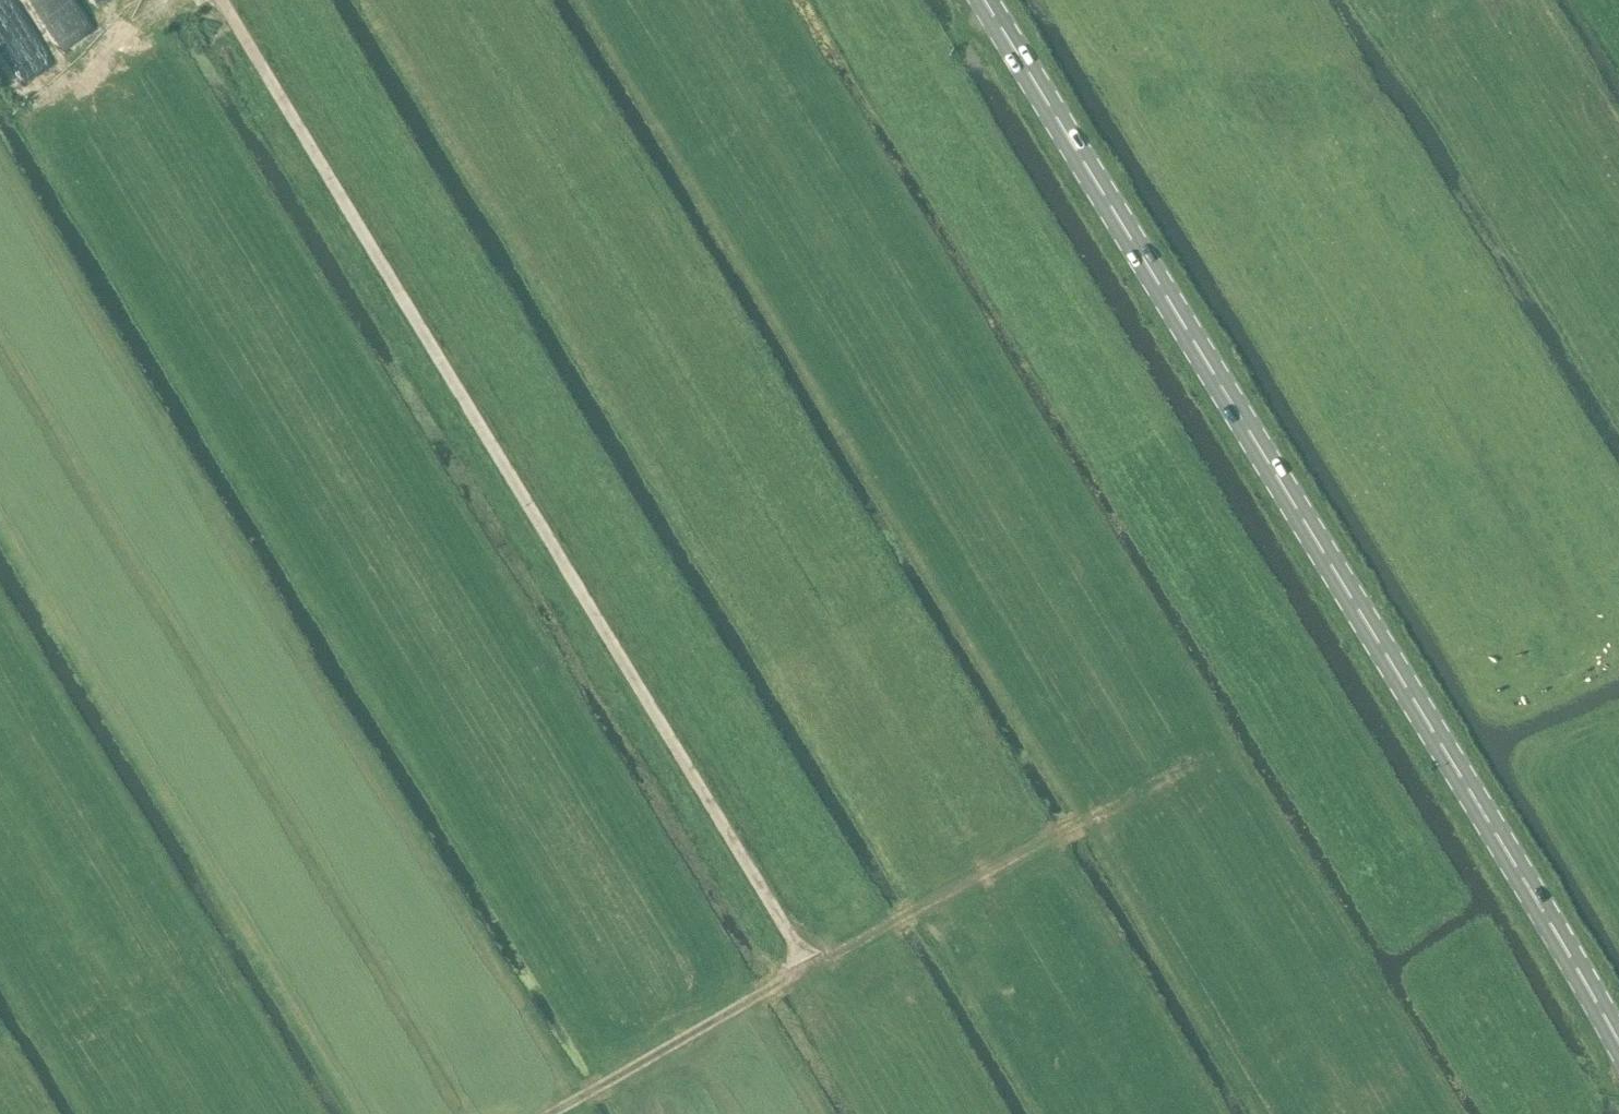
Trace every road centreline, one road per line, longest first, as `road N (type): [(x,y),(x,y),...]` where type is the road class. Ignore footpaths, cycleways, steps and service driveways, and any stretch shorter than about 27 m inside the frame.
road 1 (secondary): [(1618,1040),(987,0)]
road 2 (track): [(808,971),(219,0)]
road 3 (track): [(808,971),(1161,781)]
road 4 (track): [(538,1113),(808,971)]

